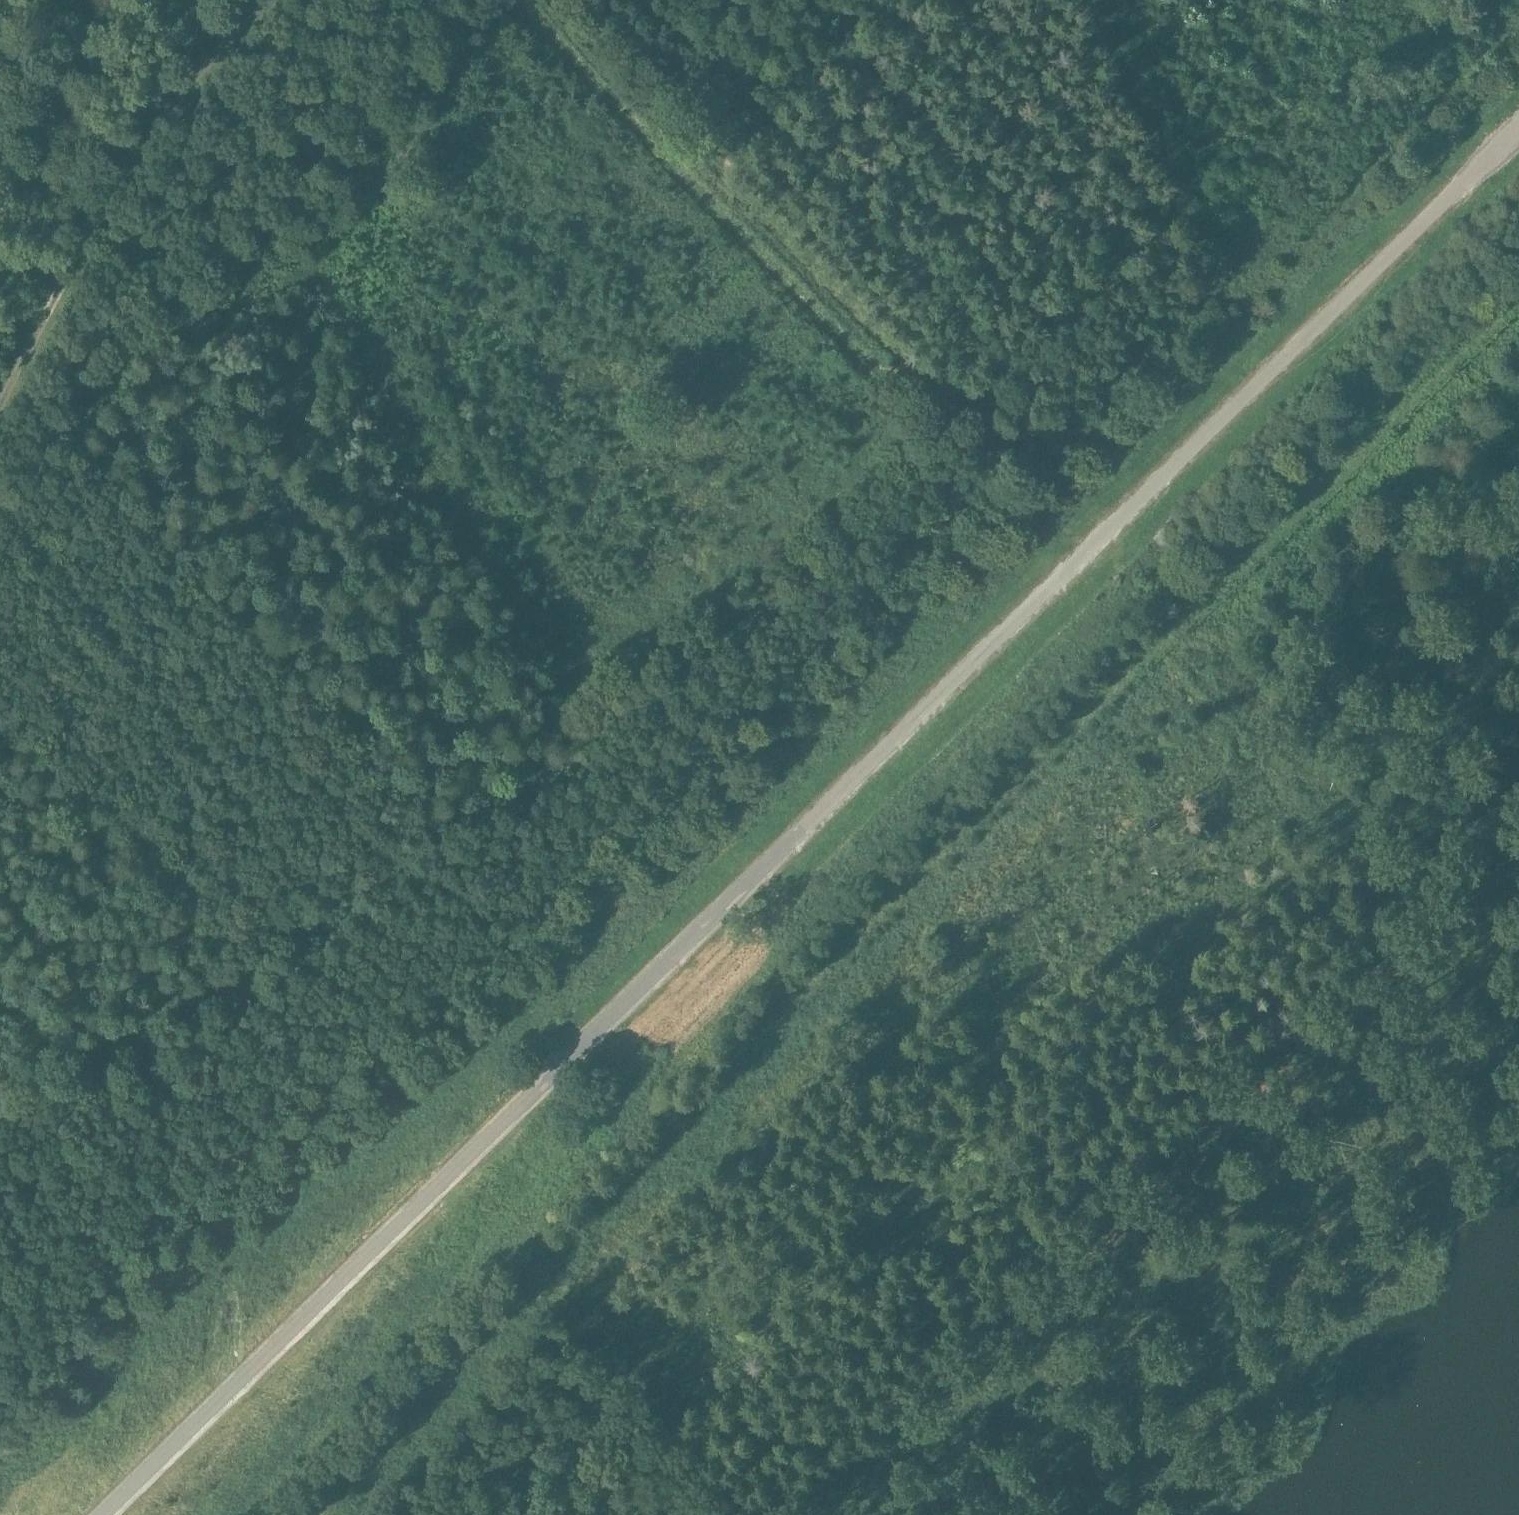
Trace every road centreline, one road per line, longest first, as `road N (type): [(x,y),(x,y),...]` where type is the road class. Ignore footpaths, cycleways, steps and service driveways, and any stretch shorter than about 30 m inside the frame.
road 1 (tertiary): [(99,1514),(1054,585),(1272,352),(1518,115)]

